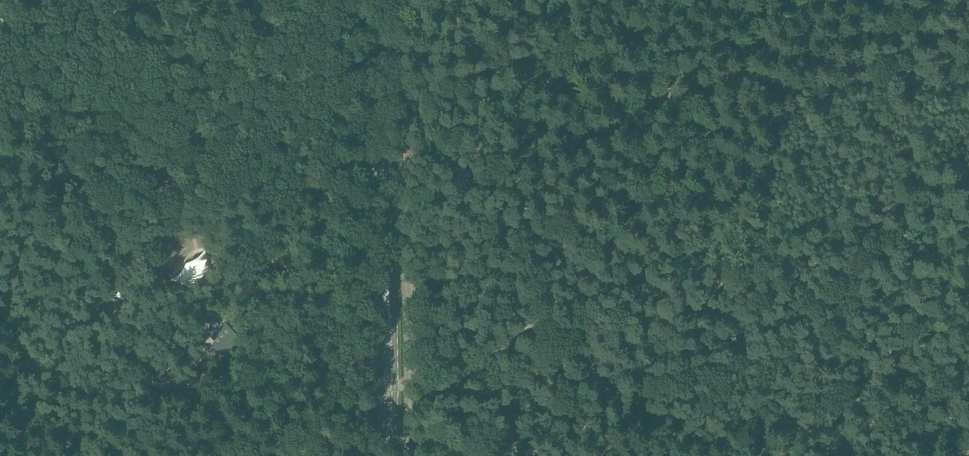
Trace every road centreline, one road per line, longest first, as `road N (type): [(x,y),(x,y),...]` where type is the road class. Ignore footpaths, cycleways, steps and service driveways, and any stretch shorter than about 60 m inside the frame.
road 1 (secondary): [(388,455),(382,0)]
road 2 (track): [(385,190),(320,195),(320,206),(342,221),(337,298),(350,377),(371,384)]
road 3 (track): [(388,351),(327,356),(244,379),(175,379)]
road 4 (track): [(175,379),(88,381),(27,358),(0,375)]

